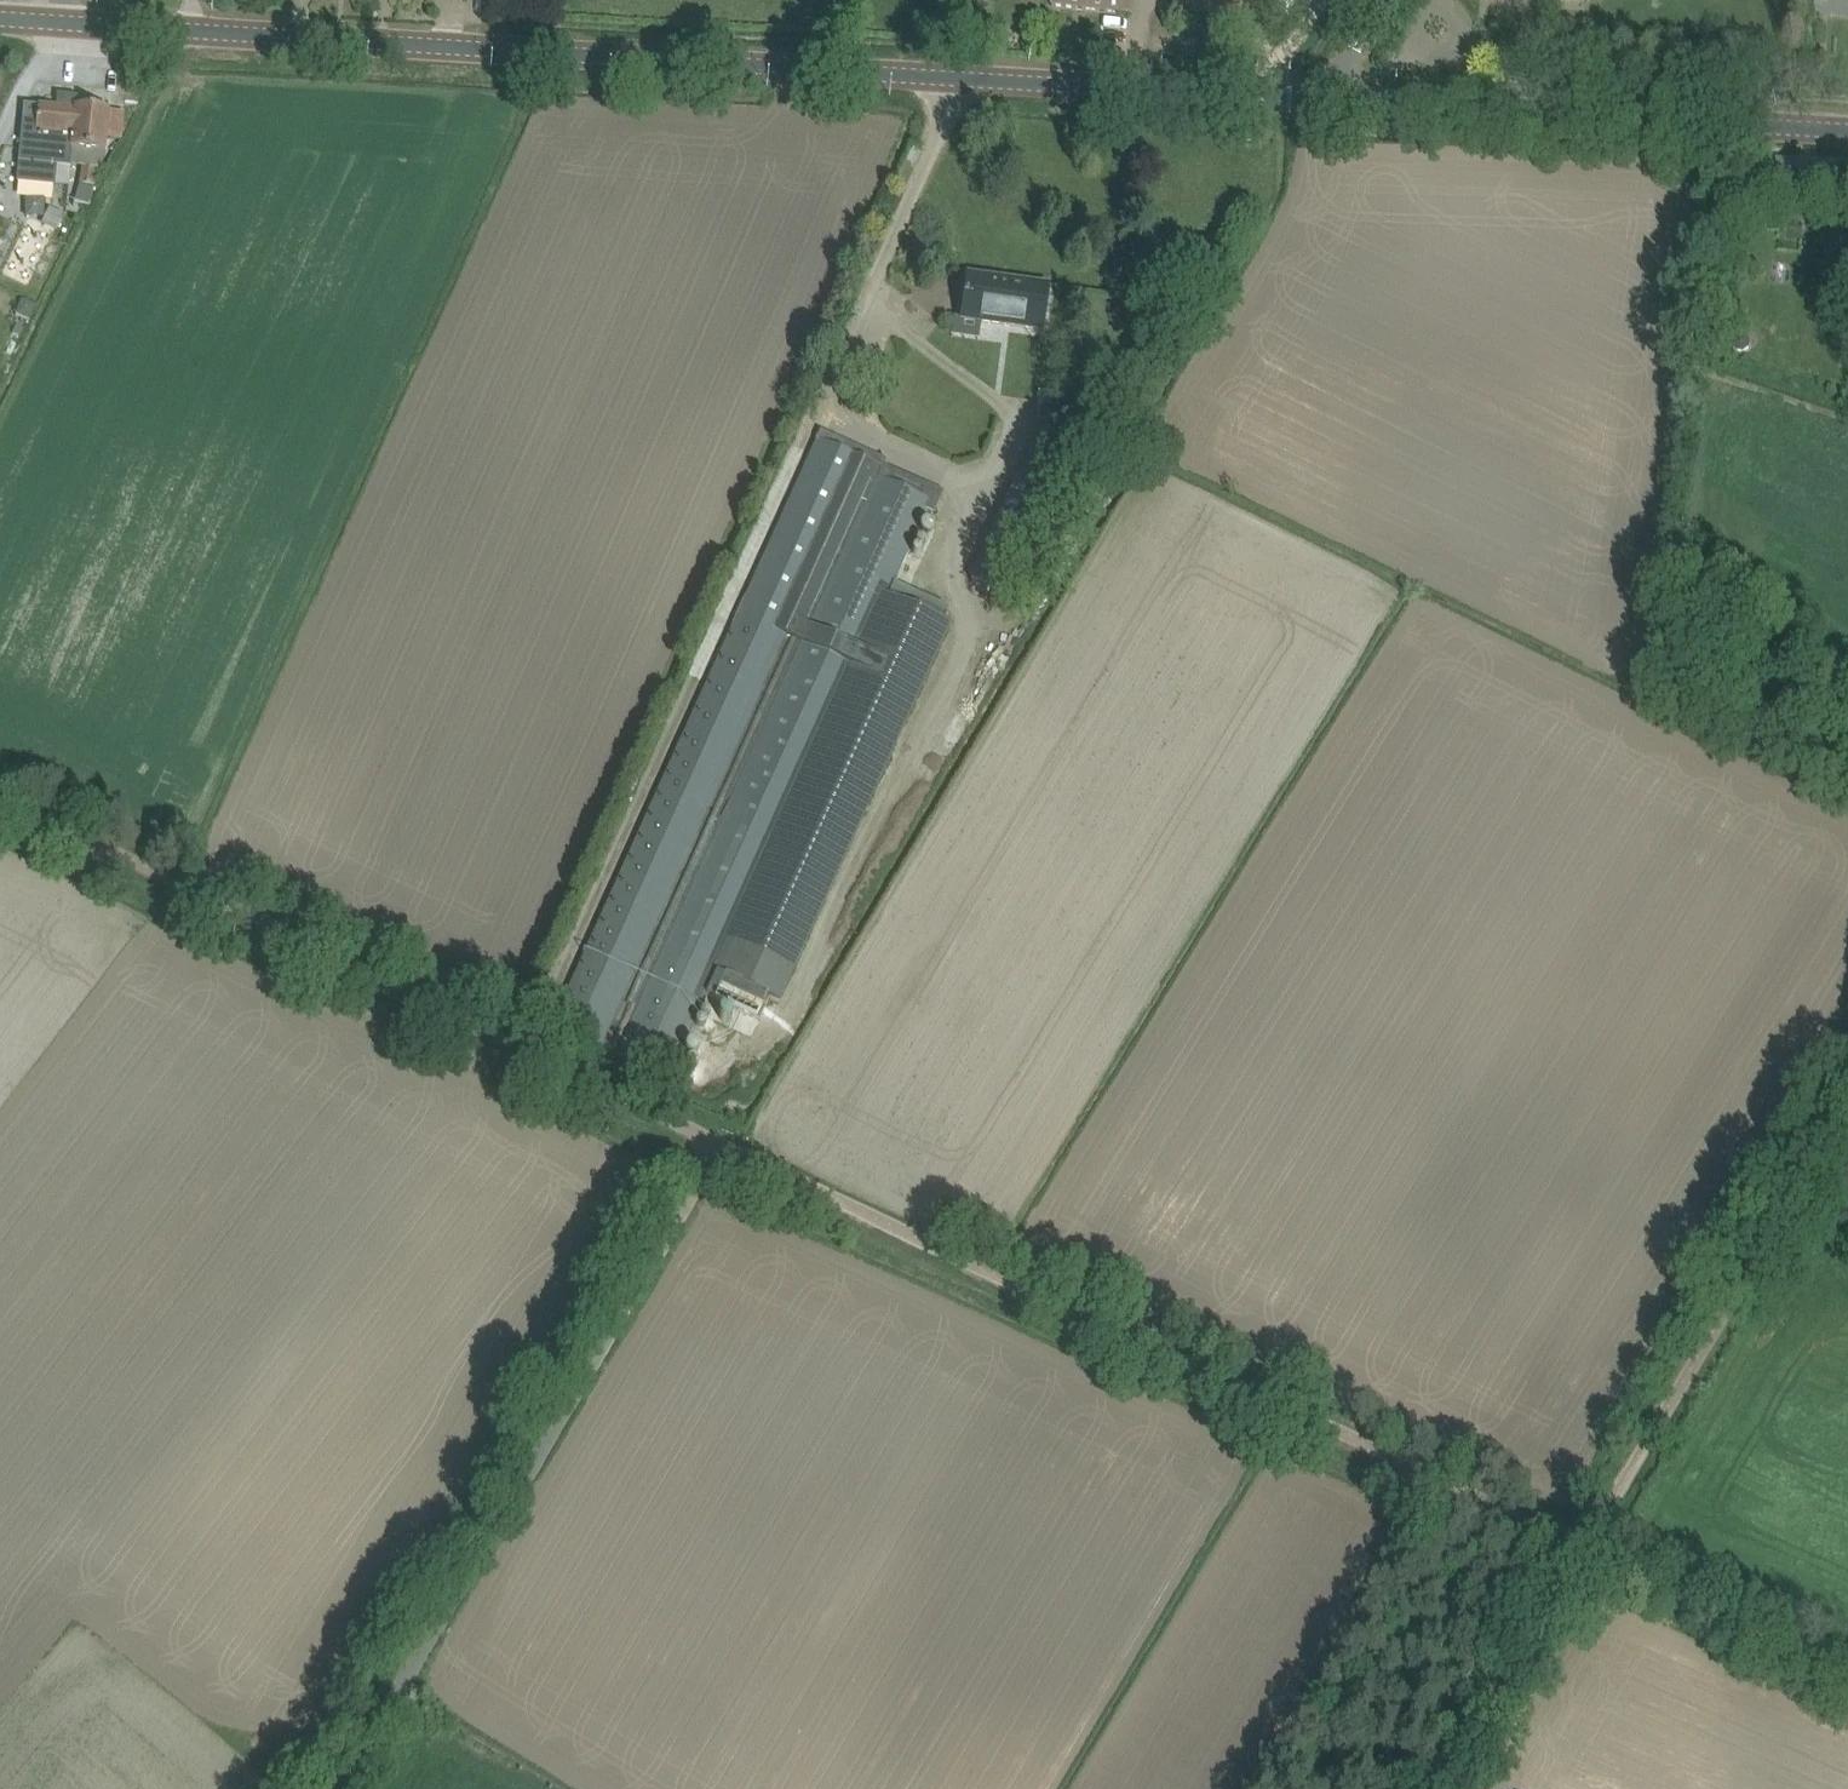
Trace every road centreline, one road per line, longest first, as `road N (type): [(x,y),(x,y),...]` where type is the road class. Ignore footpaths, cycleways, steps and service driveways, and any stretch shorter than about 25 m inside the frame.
road 1 (secondary): [(1335,101),(0,18)]
road 2 (secondary): [(1847,131),(1335,101)]
road 3 (track): [(1847,1686),(1583,1560)]

